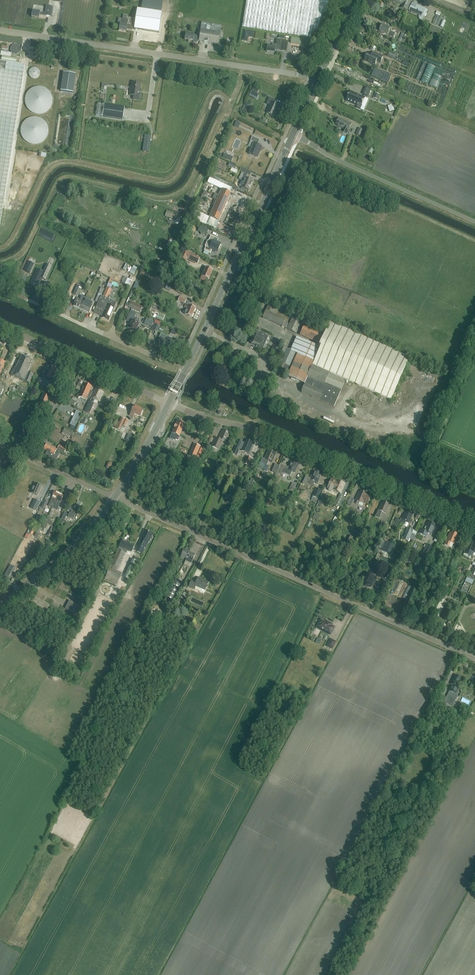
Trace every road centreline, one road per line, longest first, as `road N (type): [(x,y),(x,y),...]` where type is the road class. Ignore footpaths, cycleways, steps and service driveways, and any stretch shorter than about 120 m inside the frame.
road 1 (unclassified): [(474,658),(115,498)]
road 2 (track): [(0,249),(14,240),(57,163),(173,178),(210,95),(232,101),(243,66)]
road 3 (tertiary): [(474,523),(277,436),(169,403)]
road 4 (residential): [(318,81),(0,30)]
road 5 (tertiary): [(188,366),(292,136)]
road 6 (unclassified): [(474,222),(292,136)]
road 7 (unclassified): [(188,366),(28,300)]
road 8 (tertiary): [(0,607),(67,553),(115,498)]

